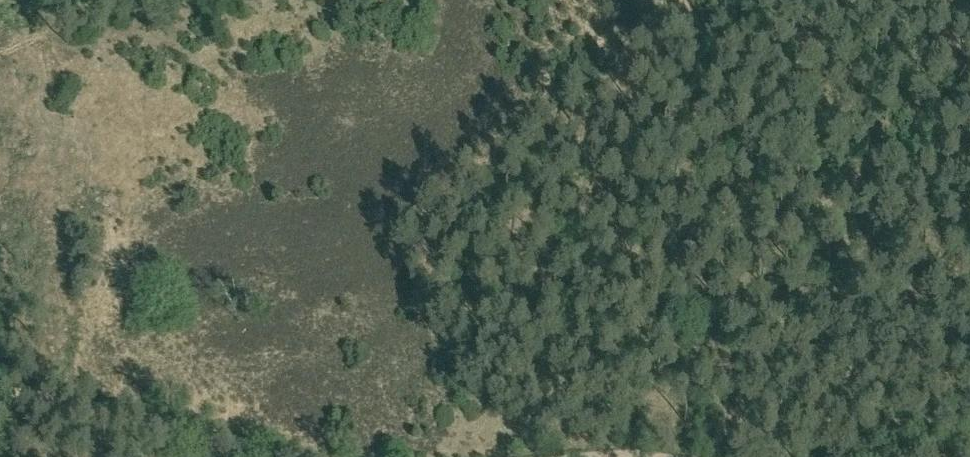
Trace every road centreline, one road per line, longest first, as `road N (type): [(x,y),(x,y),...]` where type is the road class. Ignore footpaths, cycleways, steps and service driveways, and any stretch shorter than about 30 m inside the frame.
road 1 (track): [(0,408),(263,456)]

